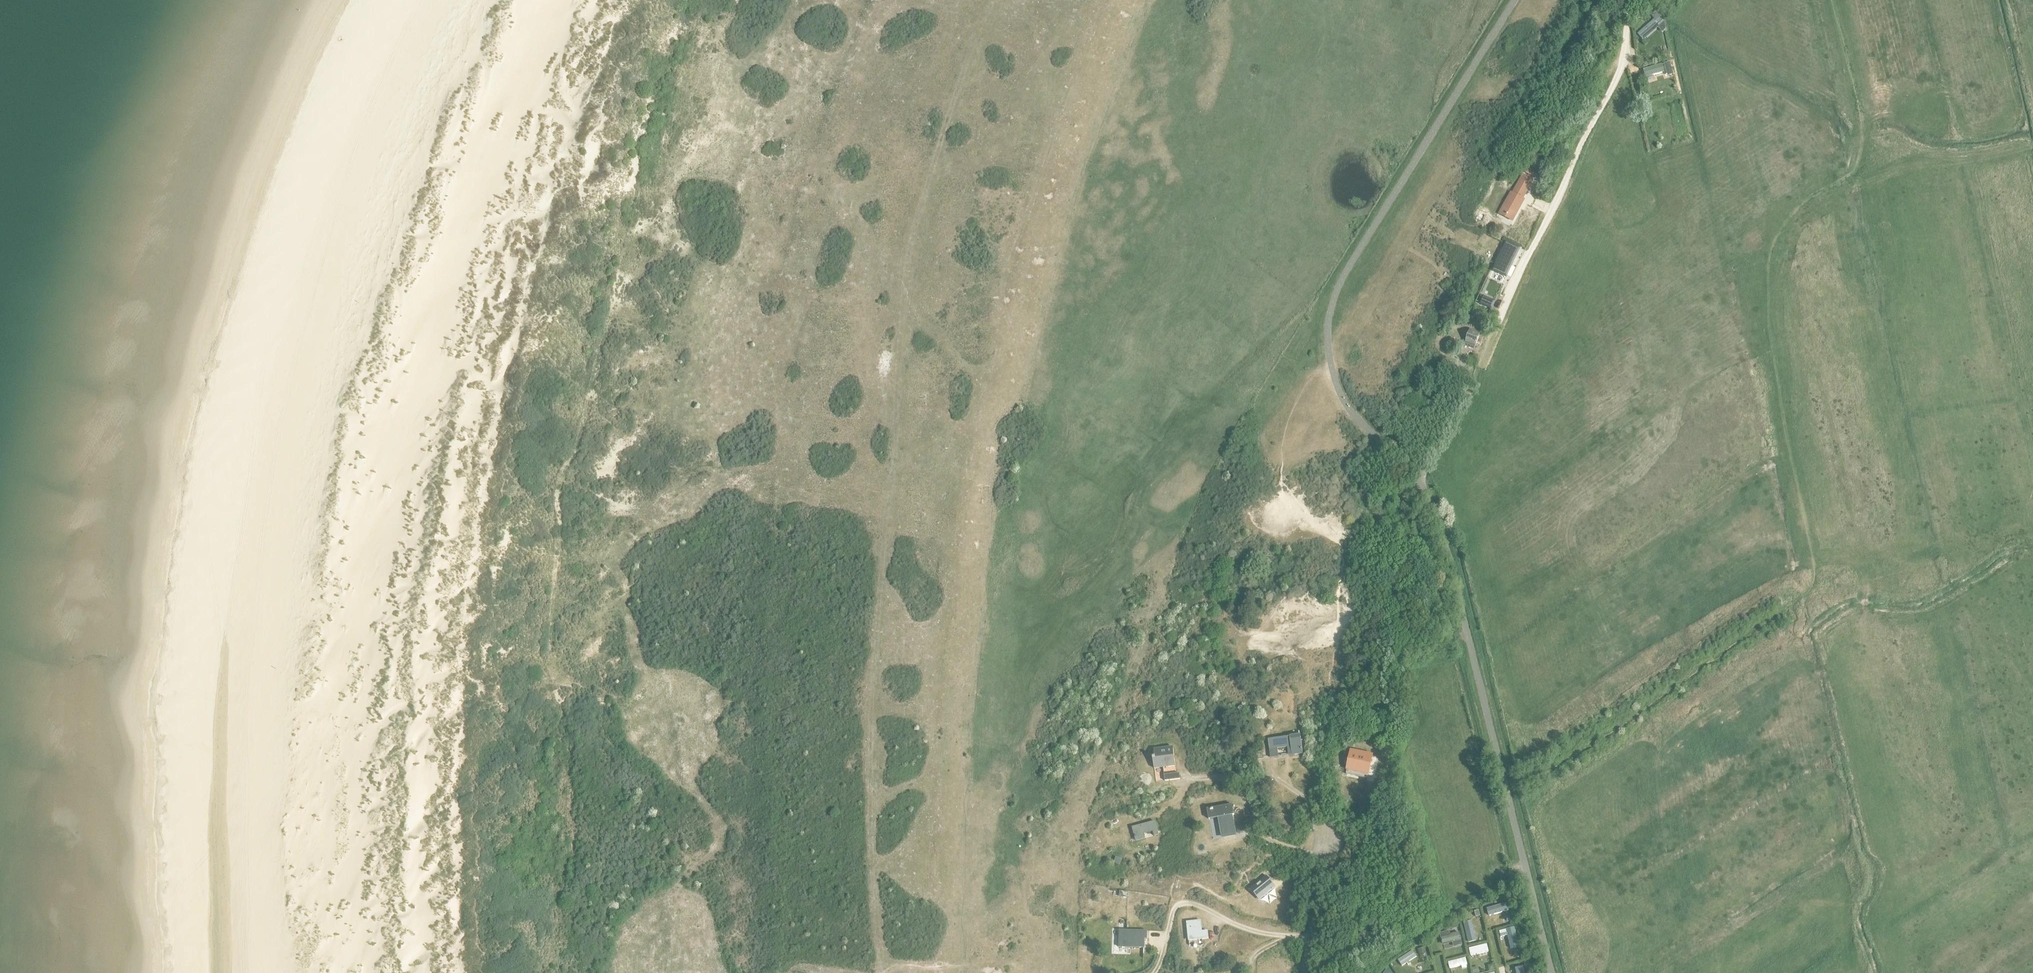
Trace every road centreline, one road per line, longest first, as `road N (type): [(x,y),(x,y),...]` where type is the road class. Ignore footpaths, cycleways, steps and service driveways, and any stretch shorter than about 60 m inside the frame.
road 1 (track): [(1831,0),(1863,154),(1843,183),(1791,212),(1765,279),(1815,564),(1810,593),(1508,795)]
road 2 (unclassified): [(1553,972),(1448,549),(1419,482)]
road 3 (unclassified): [(1504,312),(1620,71),(1636,0)]
road 4 (unclassified): [(1303,972),(1327,841)]
road 5 (track): [(1419,482),(1481,367)]

